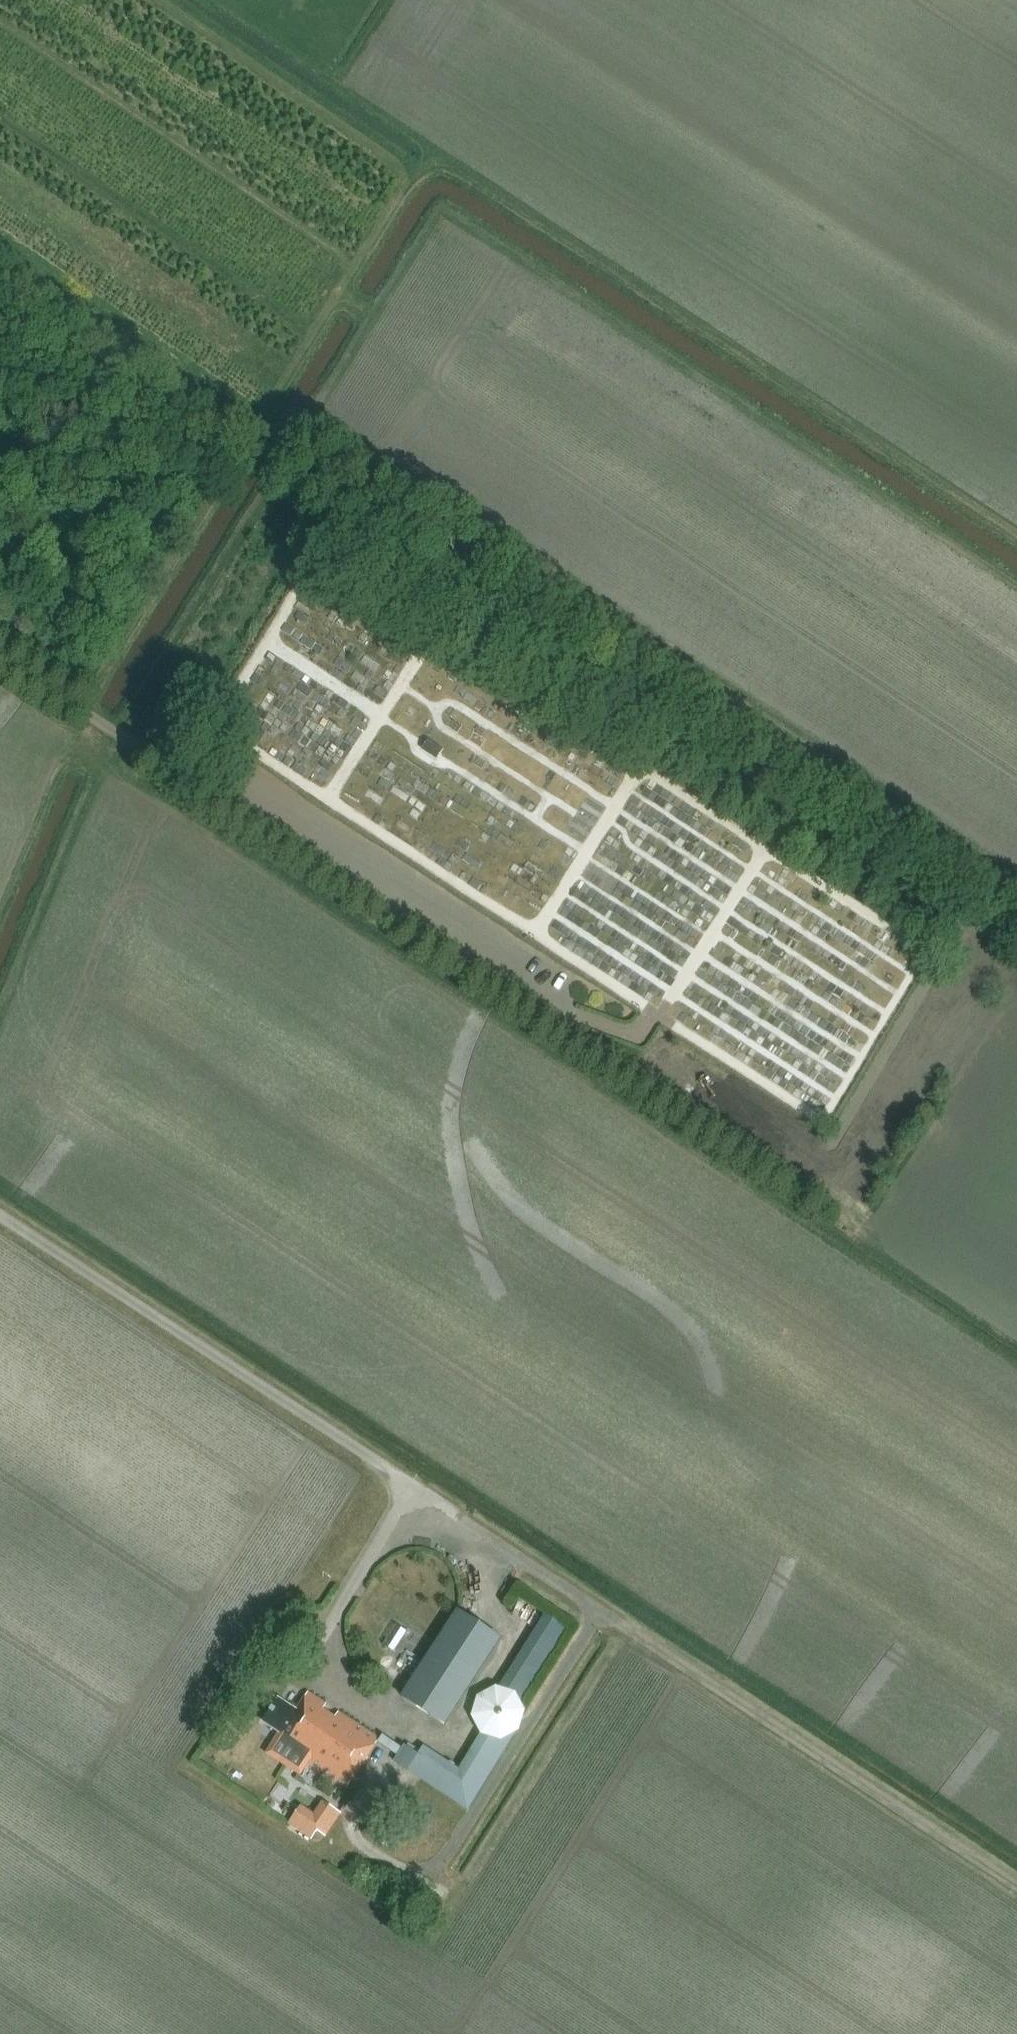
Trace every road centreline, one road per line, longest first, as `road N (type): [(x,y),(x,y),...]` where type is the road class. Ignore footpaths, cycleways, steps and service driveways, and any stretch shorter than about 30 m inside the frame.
road 1 (track): [(551,997),(230,786),(170,769),(0,658)]
road 2 (unclassified): [(525,1558),(0,1216)]
road 3 (track): [(1016,1878),(525,1558)]

